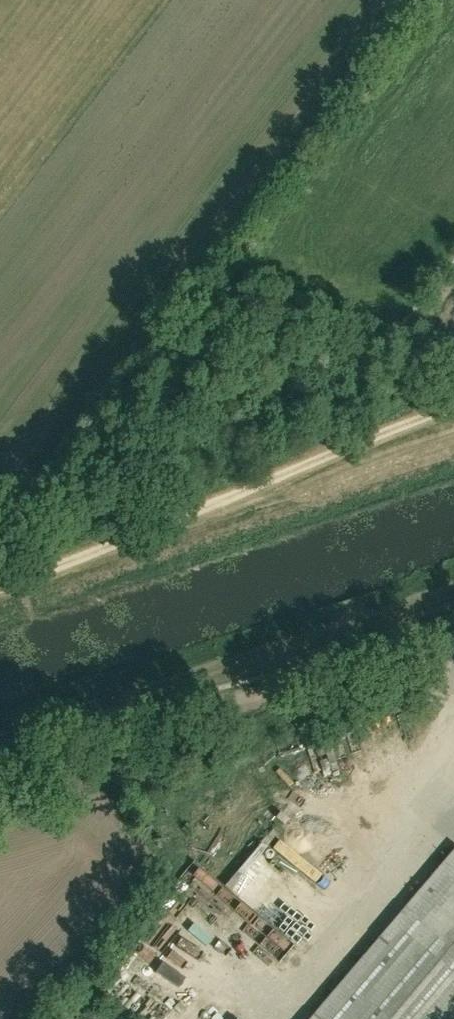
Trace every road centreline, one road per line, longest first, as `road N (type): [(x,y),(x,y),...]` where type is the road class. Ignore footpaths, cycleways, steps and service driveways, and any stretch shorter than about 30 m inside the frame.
road 1 (track): [(453,409),(0,590)]
road 2 (track): [(0,756),(245,696),(453,634)]

